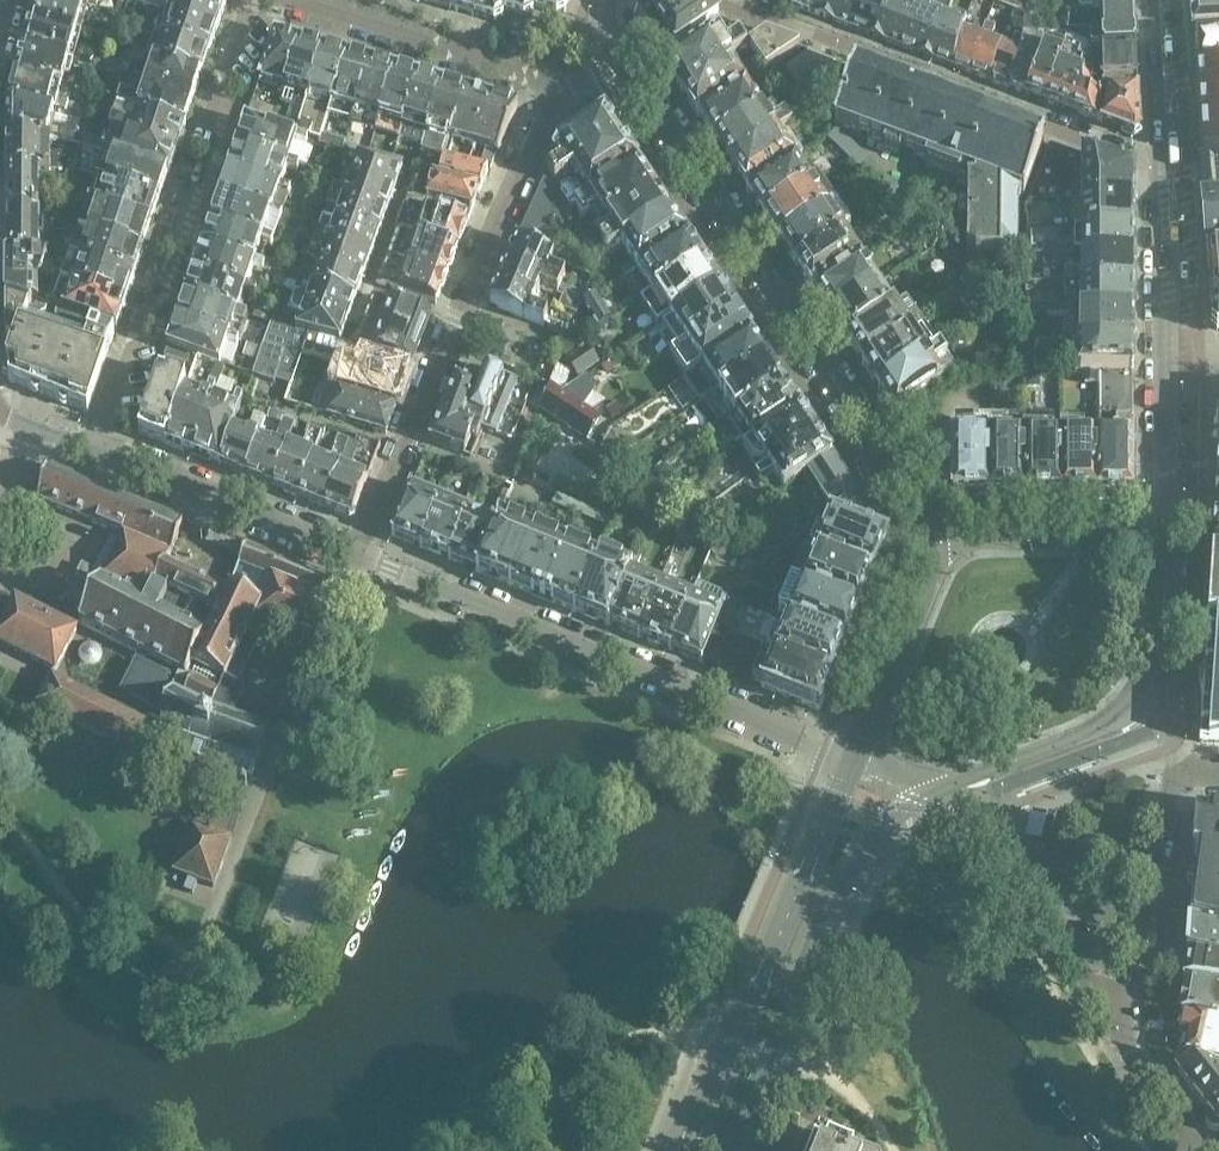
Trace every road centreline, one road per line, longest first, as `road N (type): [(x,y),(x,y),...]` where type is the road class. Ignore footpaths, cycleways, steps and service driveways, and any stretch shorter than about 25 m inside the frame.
road 1 (secondary): [(618,58),(942,543)]
road 2 (residential): [(857,761),(354,550)]
road 3 (residential): [(354,550),(407,449),(556,90)]
road 4 (residential): [(97,446),(254,0)]
road 5 (residential): [(1162,163),(725,0)]
road 6 (secondary): [(729,1150),(844,872),(874,832),(947,791)]
road 7 (secondary): [(857,761),(689,1150)]
road 8 (residential): [(947,791),(990,813),(1128,1043)]
road 9 (residential): [(556,90),(533,74),(292,0)]
road 10 (residential): [(354,550),(97,446)]
road 11 (residential): [(1128,1043),(1174,774)]
road 12 (secondary): [(947,791),(1141,711),(1163,678)]
road 13 (secondary): [(942,543),(857,761)]
road 14 (tertiary): [(1169,542),(942,543)]
road 15 (secondary): [(1168,355),(1162,163)]
road 16 (secondary): [(1169,542),(1168,355)]
road 17 (secondary): [(1162,163),(1153,0)]
road 18 (secondary): [(1163,678),(1169,542)]
road 19 (residential): [(1205,1150),(1169,1117),(1128,1043)]

